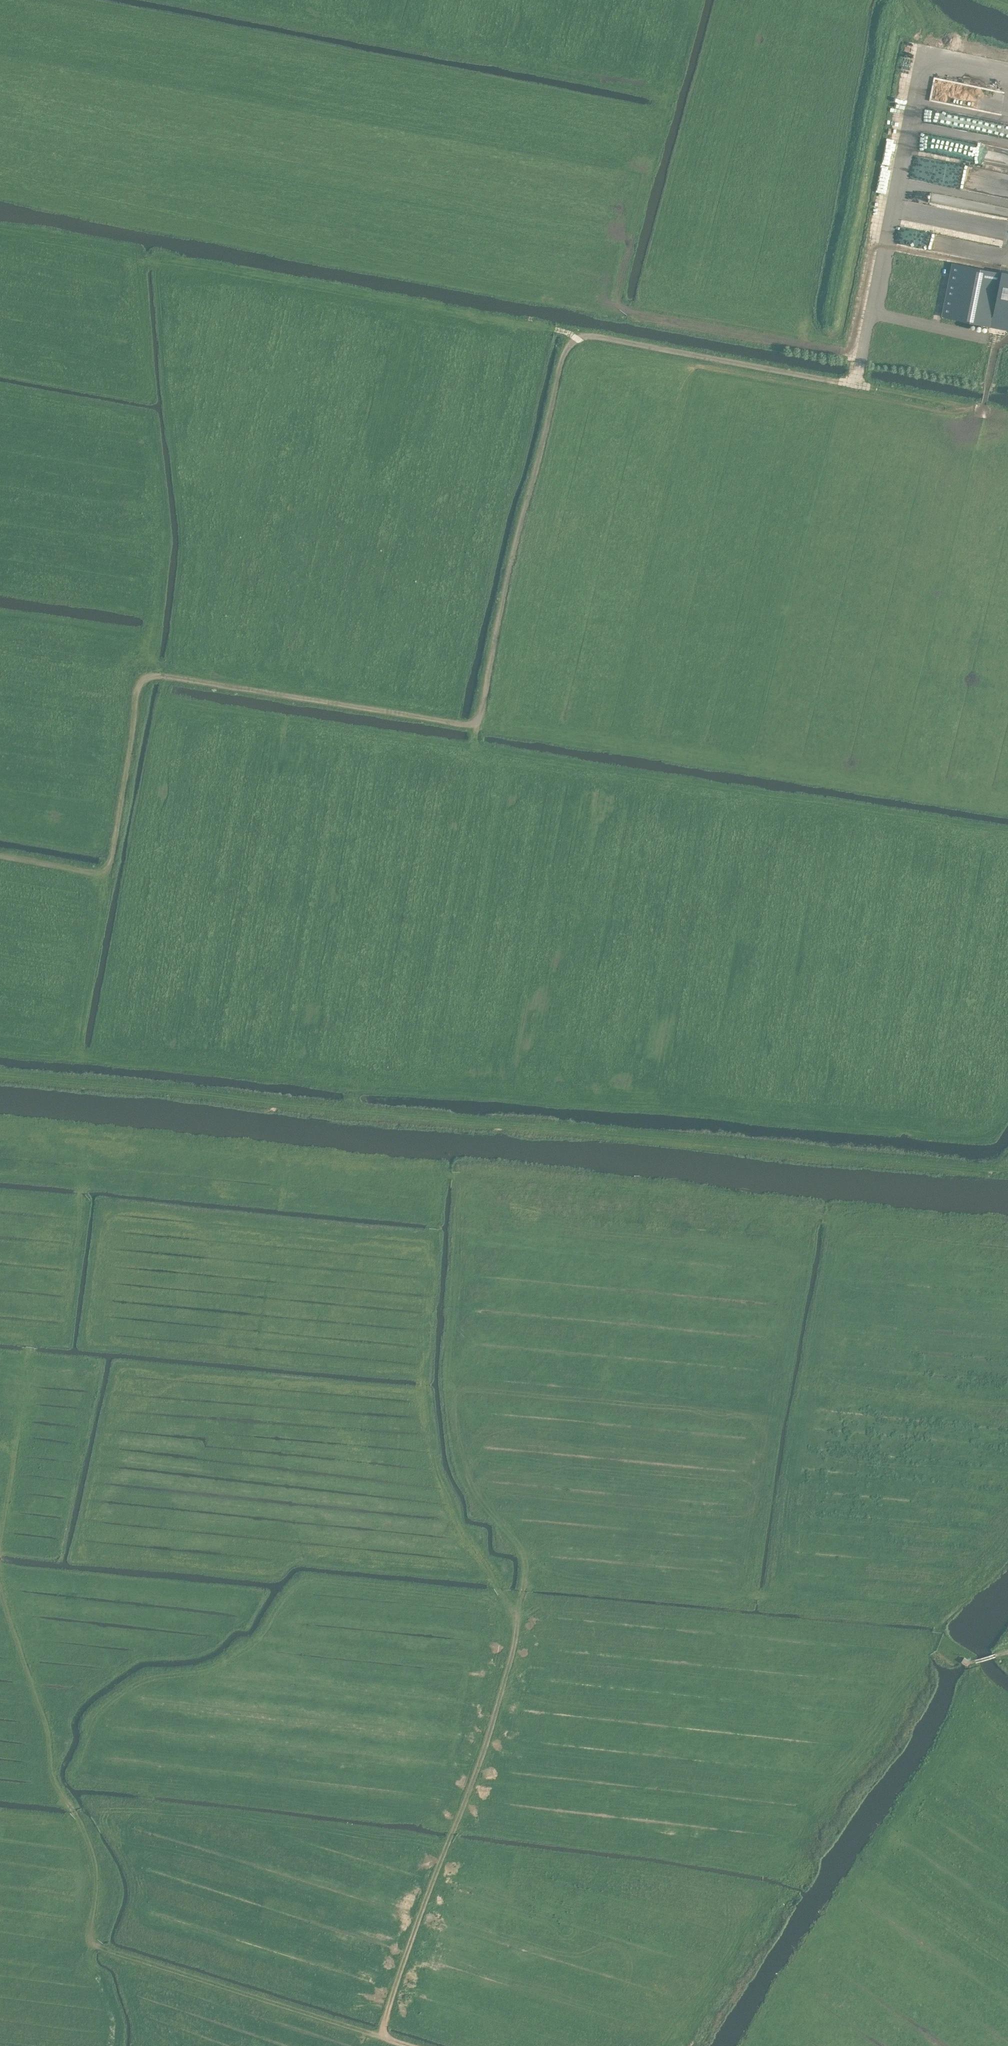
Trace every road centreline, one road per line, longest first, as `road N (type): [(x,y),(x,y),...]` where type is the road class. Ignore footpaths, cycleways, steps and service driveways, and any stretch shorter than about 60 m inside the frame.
road 1 (track): [(856,384),(590,335),(566,349),(477,722)]
road 2 (track): [(477,722),(148,677),(138,689),(110,868),(0,854)]
road 3 (track): [(53,1778),(85,1829),(95,1882),(91,1940),(382,2035)]
road 4 (track): [(138,258),(582,336)]
road 5 (track): [(518,1618),(509,1675),(382,2035)]
road 6 (track): [(450,1382),(458,1459),(470,1491),(526,1561),(518,1618)]
road 7 (track): [(1007,414),(856,384)]

